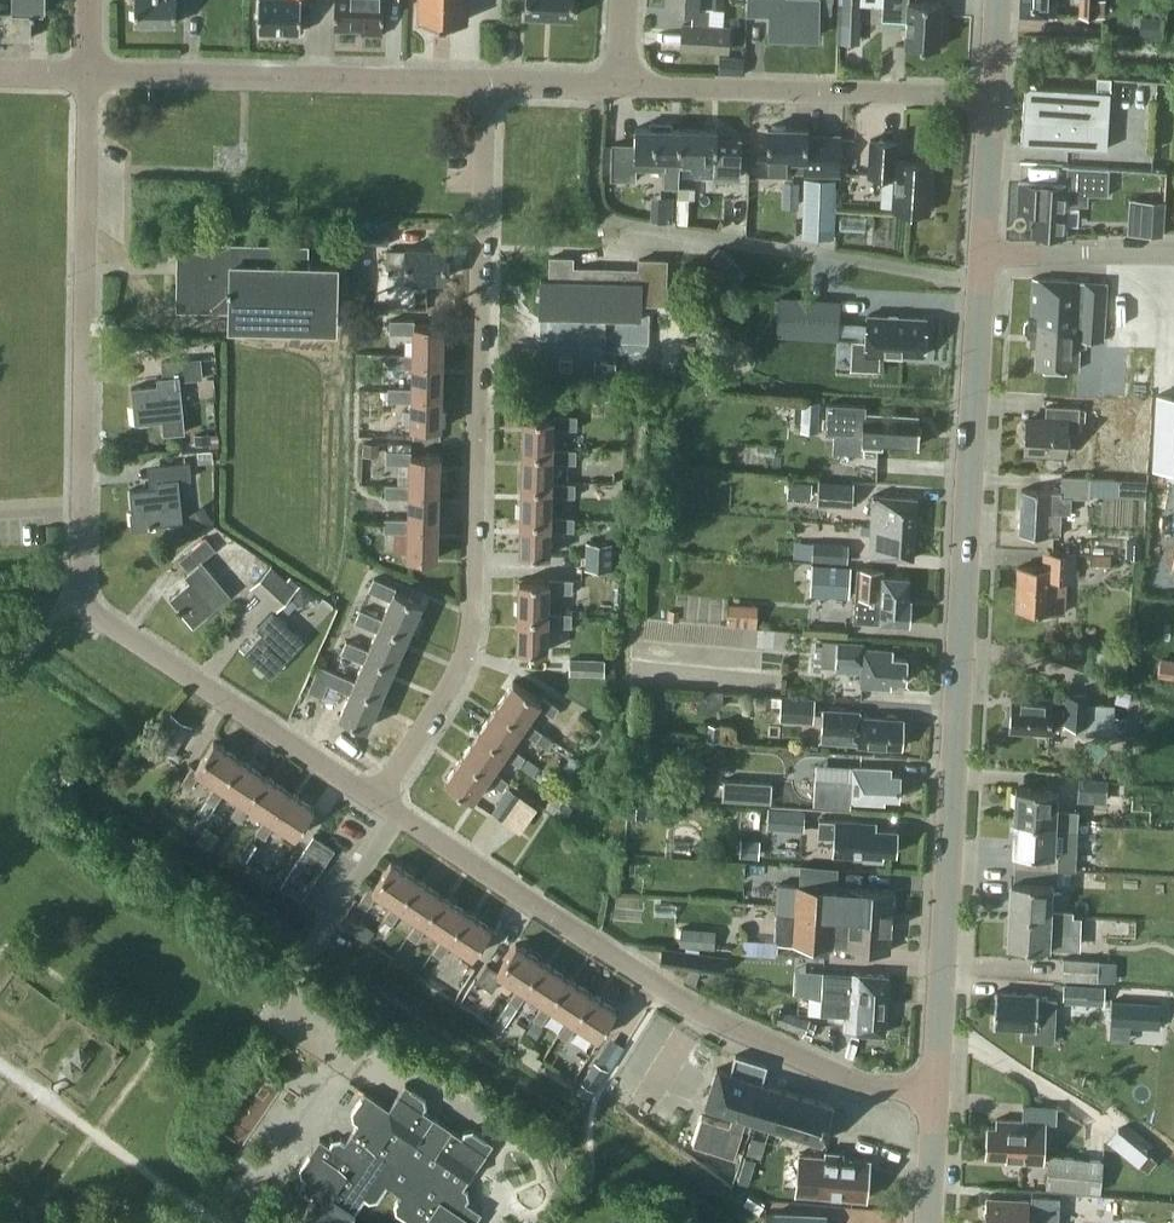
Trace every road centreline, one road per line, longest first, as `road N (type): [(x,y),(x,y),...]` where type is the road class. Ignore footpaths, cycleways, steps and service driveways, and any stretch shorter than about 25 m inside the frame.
road 1 (residential): [(378,799),(108,624),(82,597),(87,74)]
road 2 (residential): [(934,1093),(983,252)]
road 3 (residential): [(378,799),(459,672),(472,631),(487,80)]
road 4 (residential): [(934,1093),(850,1082),(702,1012),(378,799)]
road 5 (residential): [(487,80),(87,74)]
road 6 (residential): [(991,95),(621,85)]
road 7 (residential): [(1173,254),(983,252)]
road 8 (residential): [(983,252),(991,95)]
road 9 (residential): [(621,85),(487,80)]
road 10 (residential): [(927,1222),(934,1093)]

